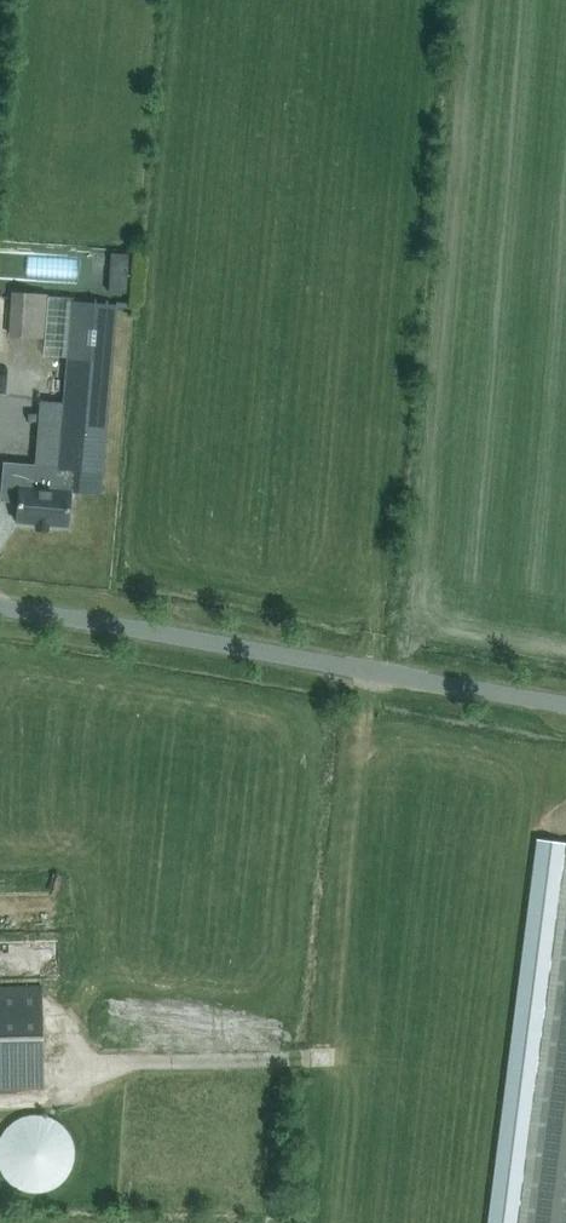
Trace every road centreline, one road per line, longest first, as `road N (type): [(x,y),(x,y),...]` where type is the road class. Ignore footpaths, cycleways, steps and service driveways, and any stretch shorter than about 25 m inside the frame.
road 1 (unclassified): [(0,610),(565,700)]

